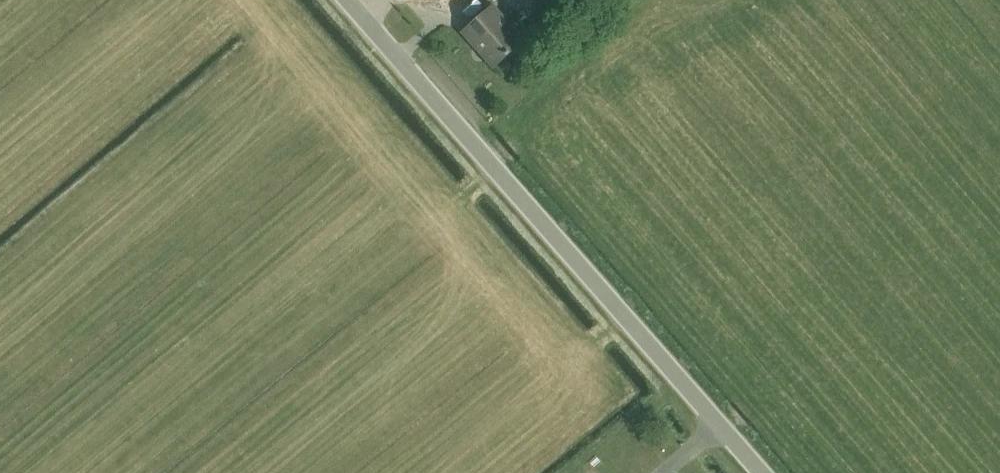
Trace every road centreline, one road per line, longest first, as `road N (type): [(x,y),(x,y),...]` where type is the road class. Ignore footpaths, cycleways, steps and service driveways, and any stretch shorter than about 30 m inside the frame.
road 1 (tertiary): [(757,472),(344,0)]

